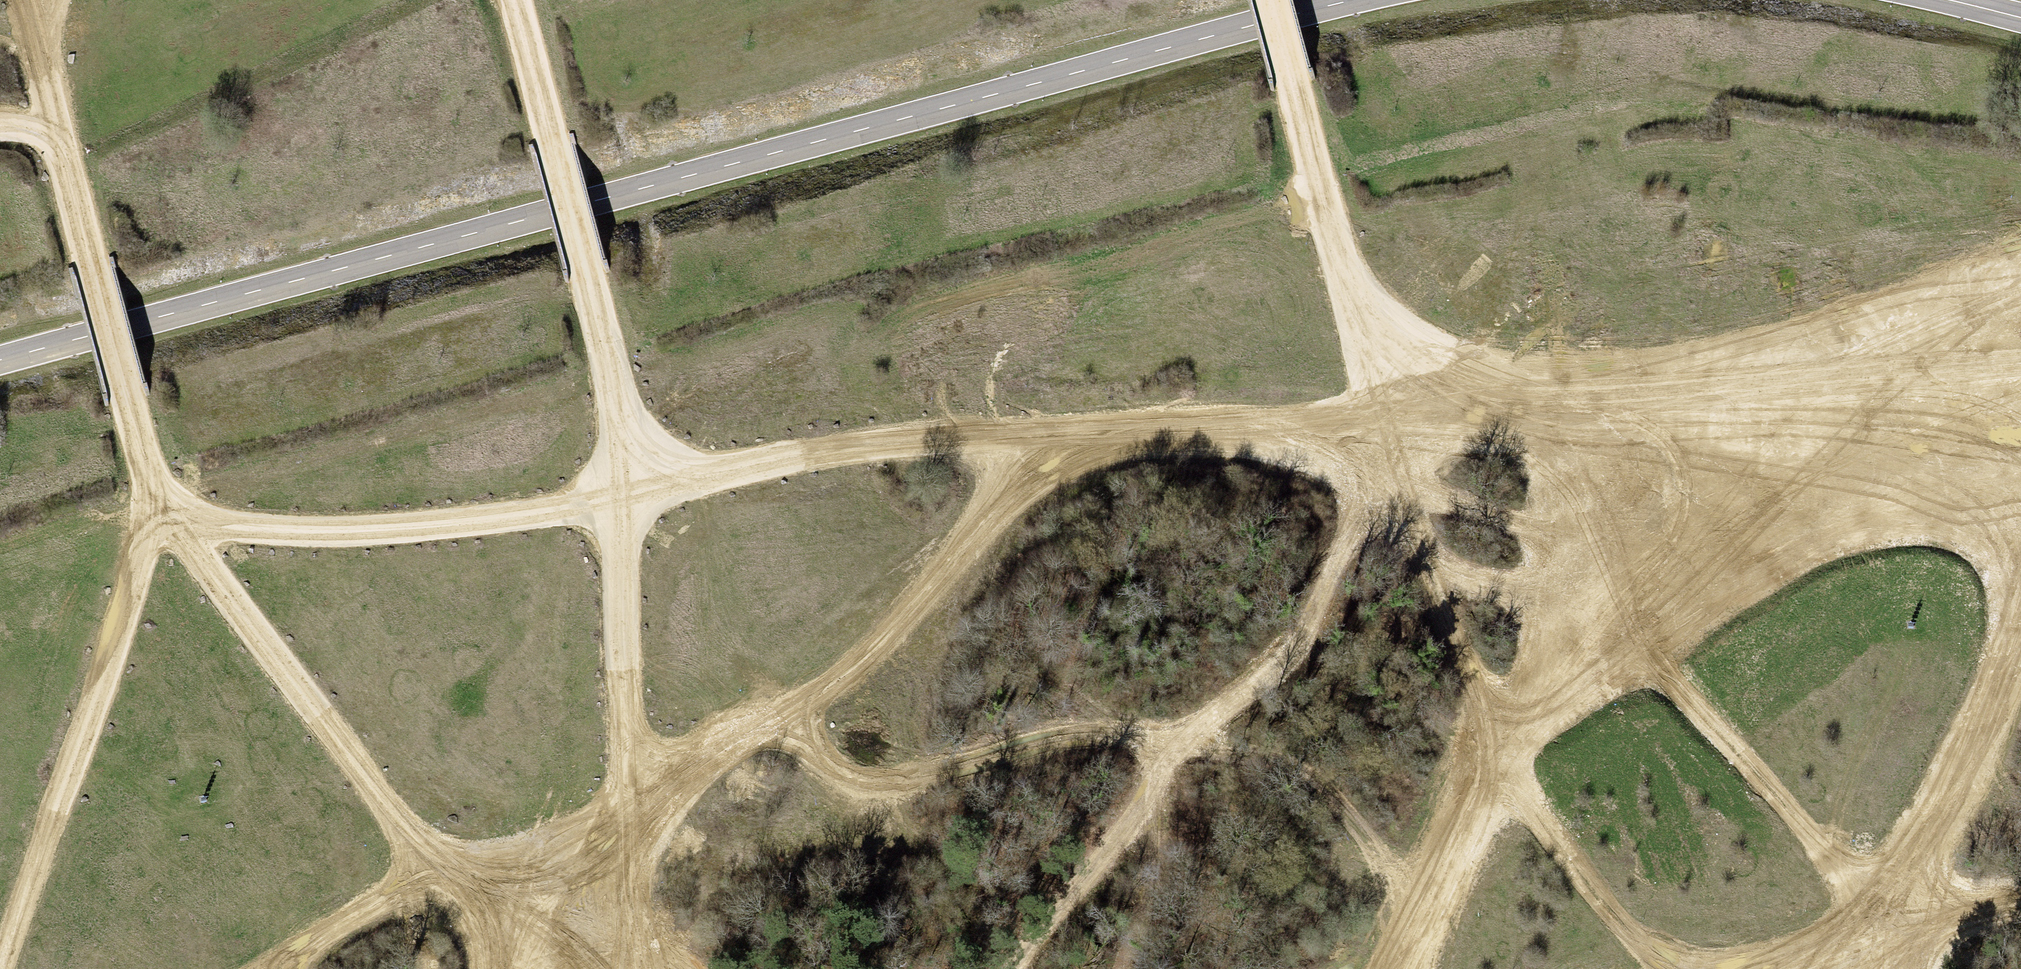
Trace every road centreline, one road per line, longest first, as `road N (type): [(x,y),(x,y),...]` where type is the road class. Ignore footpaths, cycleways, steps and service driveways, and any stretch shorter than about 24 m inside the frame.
road 1 (track): [(1397,423),(1225,424),(862,443),(507,516),(365,532),(216,524),(167,504),(441,884)]
road 2 (secondary): [(1355,0),(0,361)]
road 3 (track): [(5,968),(167,504),(127,399),(26,0)]
road 4 (track): [(630,824),(615,357),(583,272),(516,0)]
road 5 (track): [(1919,465),(1642,643),(1494,761),(1392,968)]
road 6 (track): [(797,719),(858,782),(898,783),(1035,737),(1098,727),(1281,758),(1324,782),(1421,909)]
road 7 (track): [(1397,423),(1330,580),(1276,670),(1200,726),(1013,968)]
road 8 (track): [(1397,423),(2020,277)]
road 9 (track): [(1397,423),(1492,760),(1570,860),(1683,968)]
road 10 (track): [(1397,423),(2020,360)]
road 11 (track): [(1397,423),(2020,473)]
road 12 (track): [(1059,431),(849,677),(797,719),(710,751),(630,824)]
road 13 (track): [(1397,423),(1345,291),(1269,0)]
road 14 (track): [(1642,643),(1820,841),(1898,909)]
road 15 (track): [(2020,630),(1898,909)]
road 16 (track): [(441,884),(545,864),(630,824)]
road 17 (track): [(441,884),(363,918),(279,968)]
road 18 (track): [(1898,909),(1735,968)]
road 19 (track): [(630,824),(637,968)]
road 20 (track): [(2020,899),(1898,909)]

